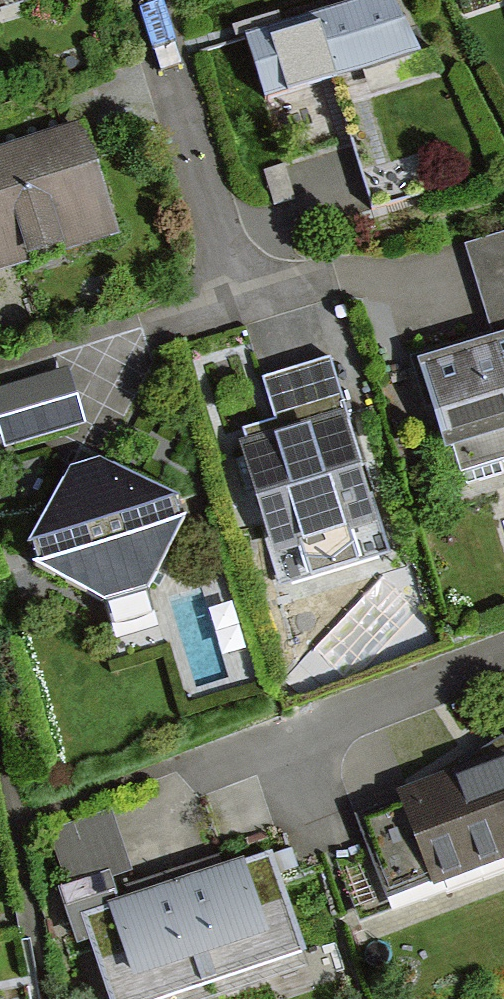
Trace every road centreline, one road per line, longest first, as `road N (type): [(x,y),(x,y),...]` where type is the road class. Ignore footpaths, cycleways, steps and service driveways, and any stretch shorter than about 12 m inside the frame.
road 1 (residential): [(503,663),(215,763)]

